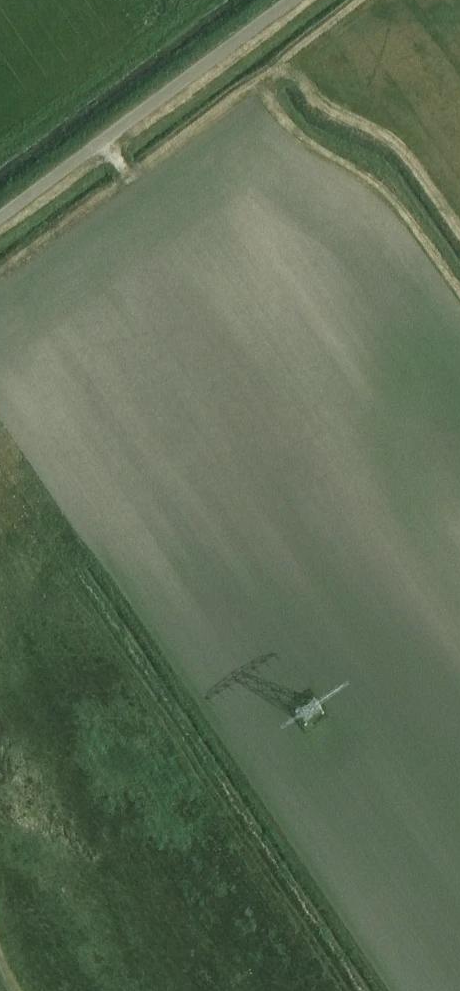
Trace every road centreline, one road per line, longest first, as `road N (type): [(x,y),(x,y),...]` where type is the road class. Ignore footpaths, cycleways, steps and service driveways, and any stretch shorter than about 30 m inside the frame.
road 1 (unclassified): [(0,217),(291,0)]

